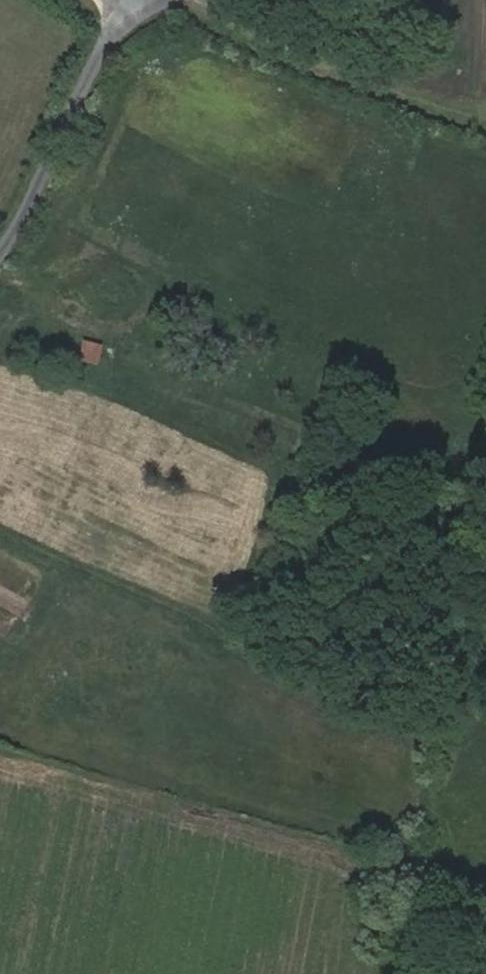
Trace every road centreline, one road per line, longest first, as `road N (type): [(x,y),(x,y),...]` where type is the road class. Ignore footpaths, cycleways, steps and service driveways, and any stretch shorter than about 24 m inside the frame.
road 1 (unclassified): [(116,20),(0,246)]

